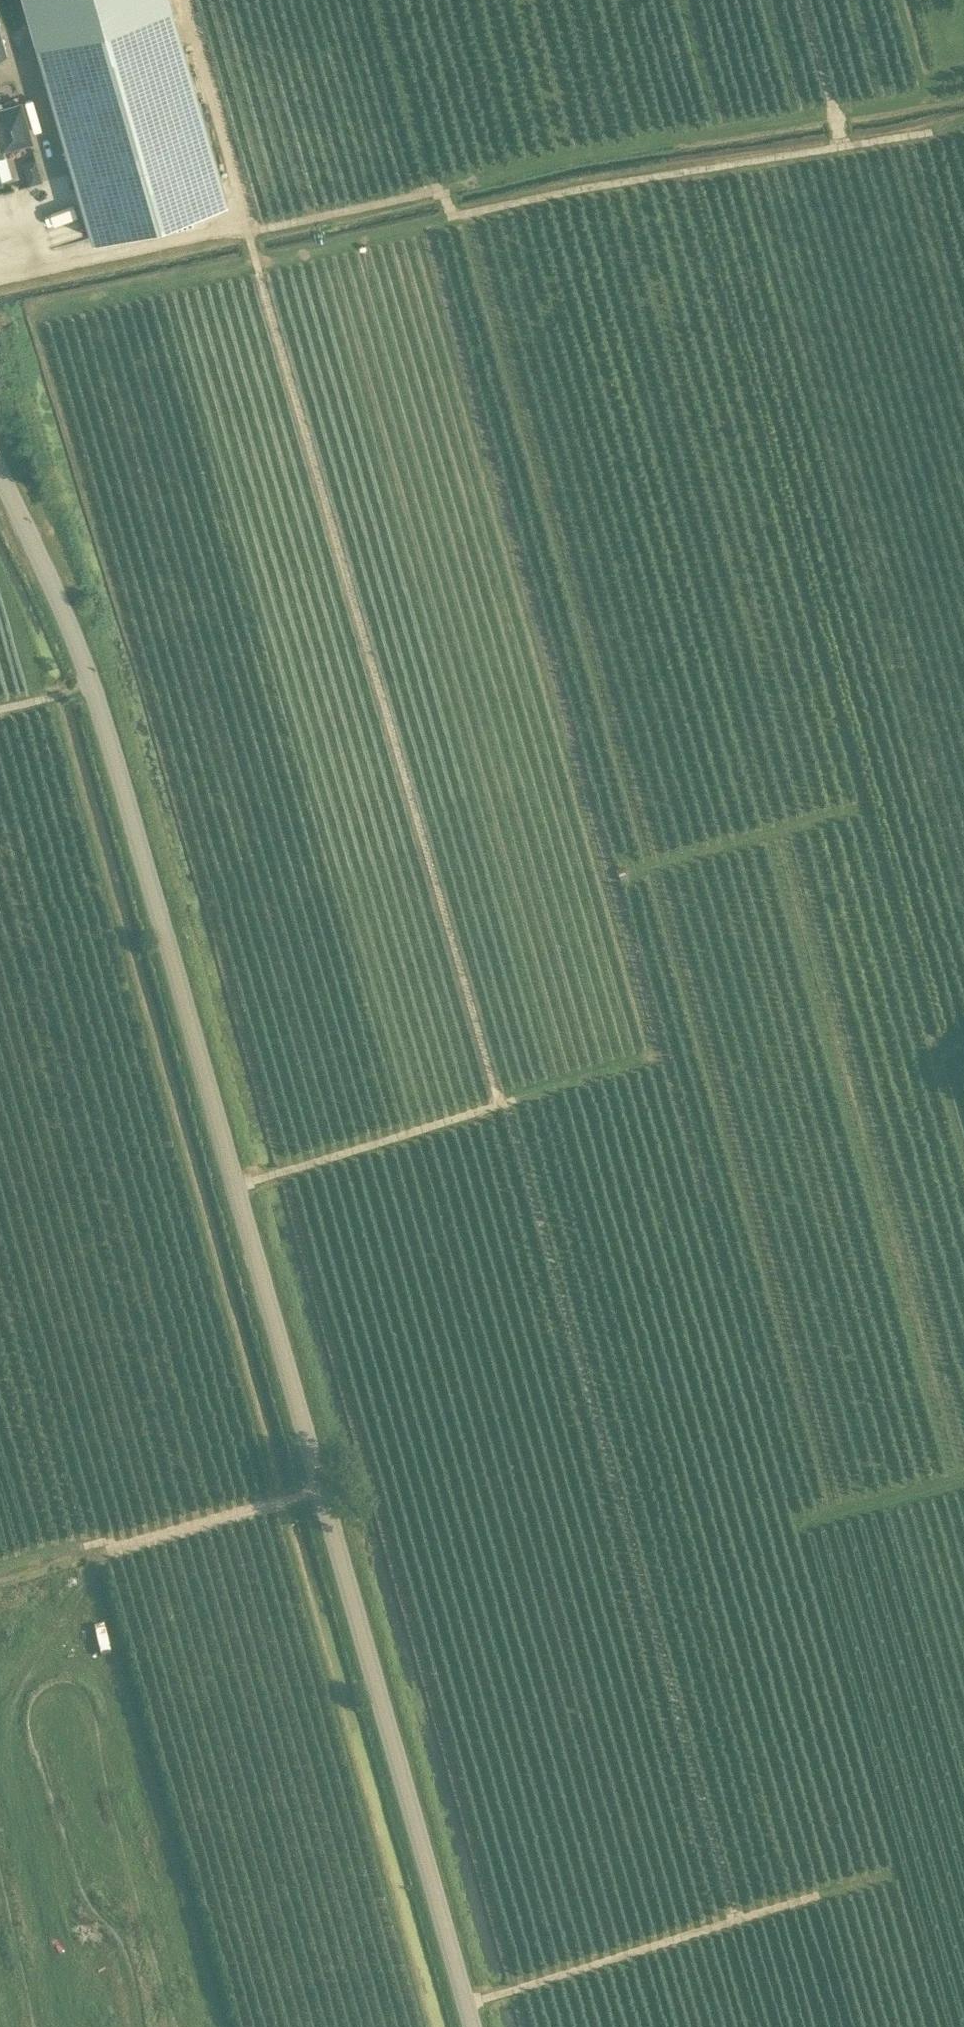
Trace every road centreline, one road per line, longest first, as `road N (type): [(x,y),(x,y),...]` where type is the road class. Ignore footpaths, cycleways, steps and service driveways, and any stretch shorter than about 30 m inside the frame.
road 1 (track): [(763,1953),(520,1151),(493,1106),(186,0)]
road 2 (tertiary): [(473,2026),(76,638),(0,480)]
road 3 (track): [(0,286),(443,193),(452,220),(838,146),(801,0)]

